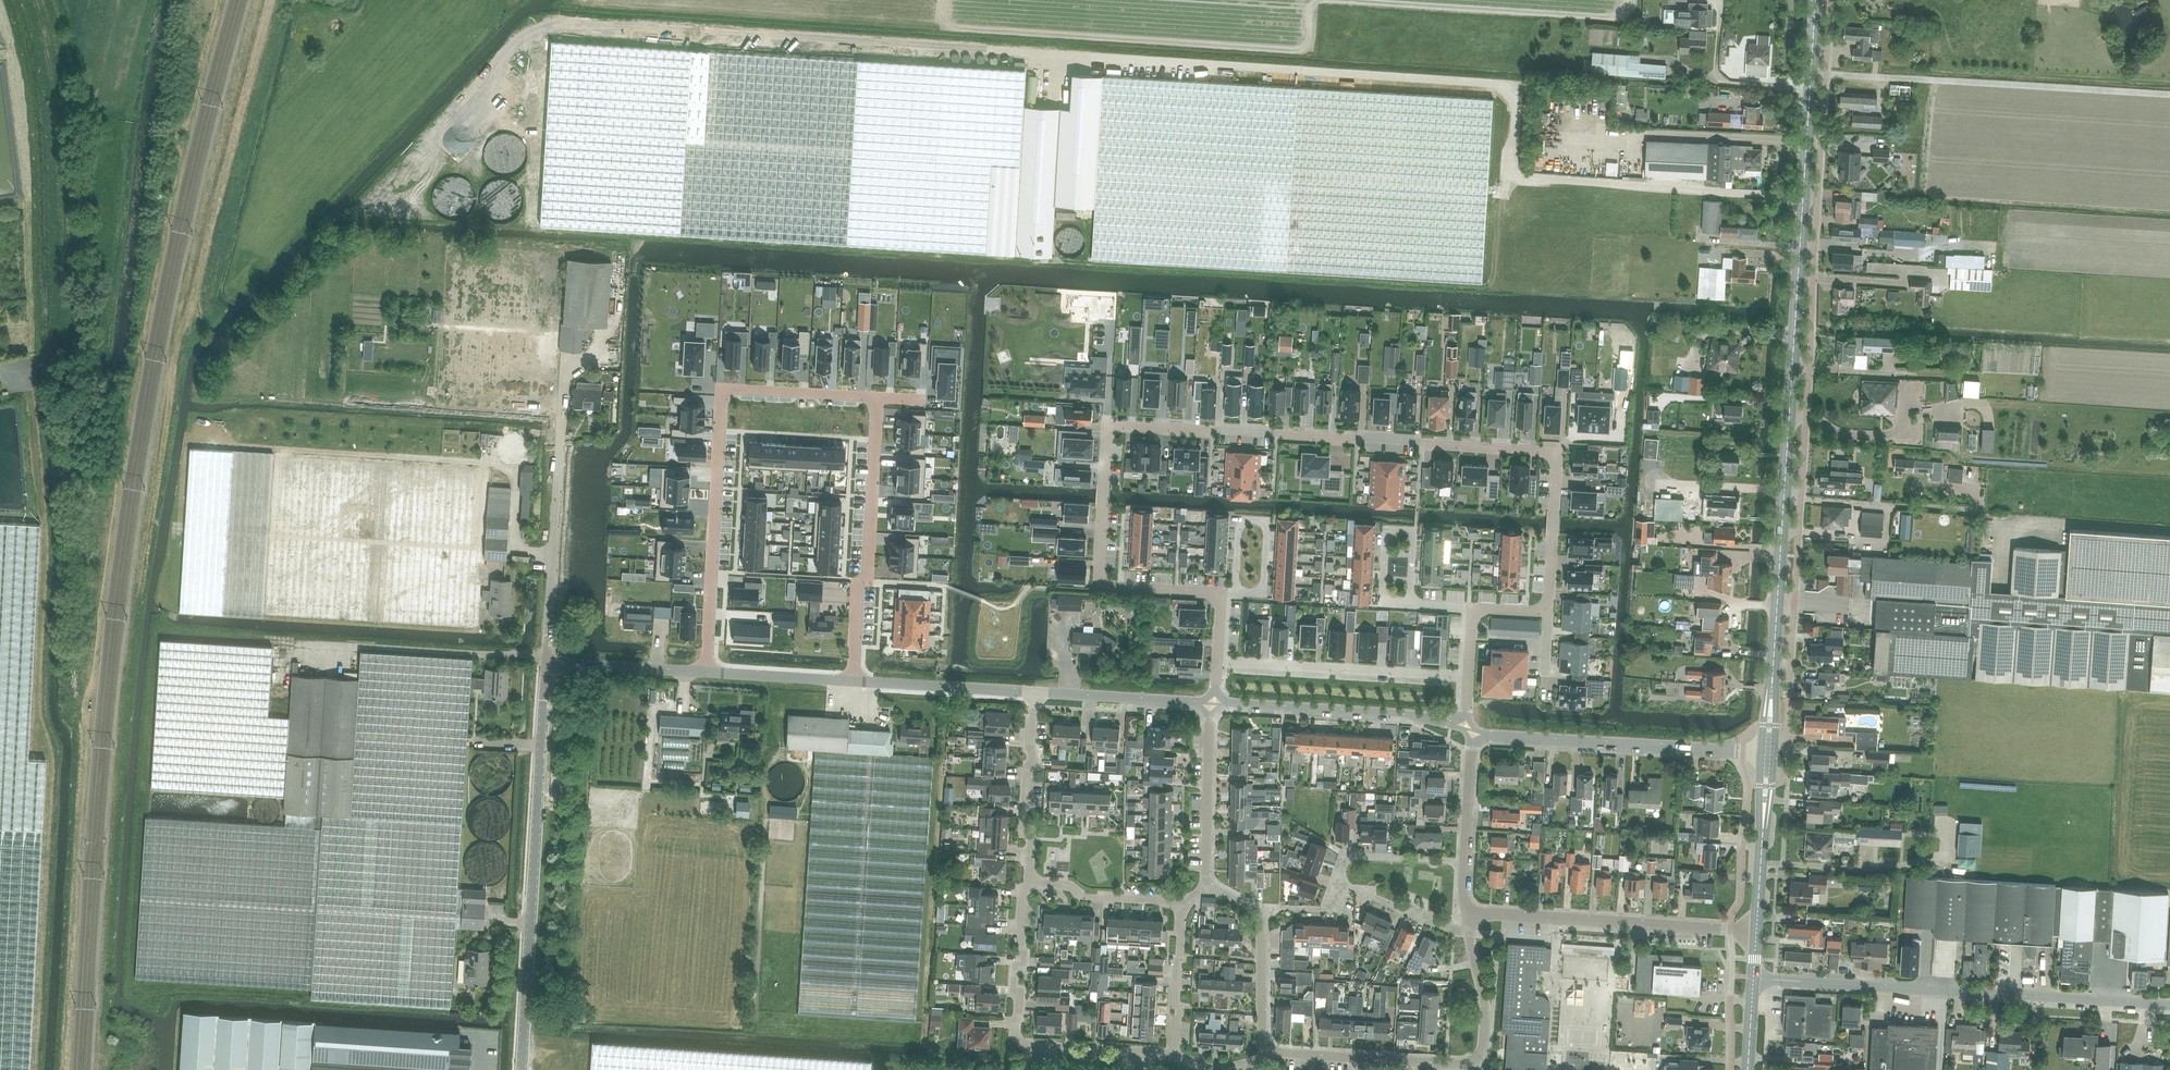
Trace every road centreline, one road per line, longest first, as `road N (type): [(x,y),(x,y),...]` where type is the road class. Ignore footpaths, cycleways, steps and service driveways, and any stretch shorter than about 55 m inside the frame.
road 1 (residential): [(1549,613),(1556,450),(1118,425),(1107,435),(1100,576),(1110,586),(1218,593)]
road 2 (residential): [(852,681),(877,398),(723,391),(707,672)]
road 3 (tertiary): [(1771,699),(1816,0)]
road 4 (unclassified): [(2169,1005),(1754,978)]
road 5 (unclassified): [(523,1069),(547,661)]
road 6 (residential): [(1173,1054),(1024,1045),(1016,1031),(1028,884)]
road 7 (residential): [(1756,931),(1467,912)]
road 8 (unclassified): [(1743,753),(1473,729)]
road 9 (unclassified): [(1473,729),(1434,718),(1214,703)]
road 10 (residential): [(1215,662),(1469,678)]
road 11 (unclassified): [(547,661),(562,430)]
road 12 (residential): [(1484,1067),(1263,1051)]
road 13 (residential): [(1028,884),(1033,692)]
road 14 (unclassified): [(1033,692),(1214,703)]
road 15 (unclassified): [(1033,692),(852,681)]
road 16 (residential): [(1208,881),(1214,703)]
road 17 (residential): [(1411,605),(1415,531),(1387,529),(1383,603)]
road 18 (residential): [(1263,595),(1266,522),(1239,521),(1235,594)]
road 19 (unclassified): [(707,672),(547,661)]
road 20 (residential): [(1180,902),(1081,897),(1066,886),(1028,884)]
road 21 (residential): [(1173,1054),(1180,902)]
road 22 (unclassified): [(852,681),(707,672)]
road 23 (residential): [(1339,883),(1351,857),(1465,861)]
road 24 (residential): [(1263,1051),(1266,910)]
road 25 (residential): [(1470,935),(1339,883)]
road 26 (residential): [(1484,1067),(1485,1001),(1470,935)]
road 27 (residential): [(1465,861),(1473,729)]

